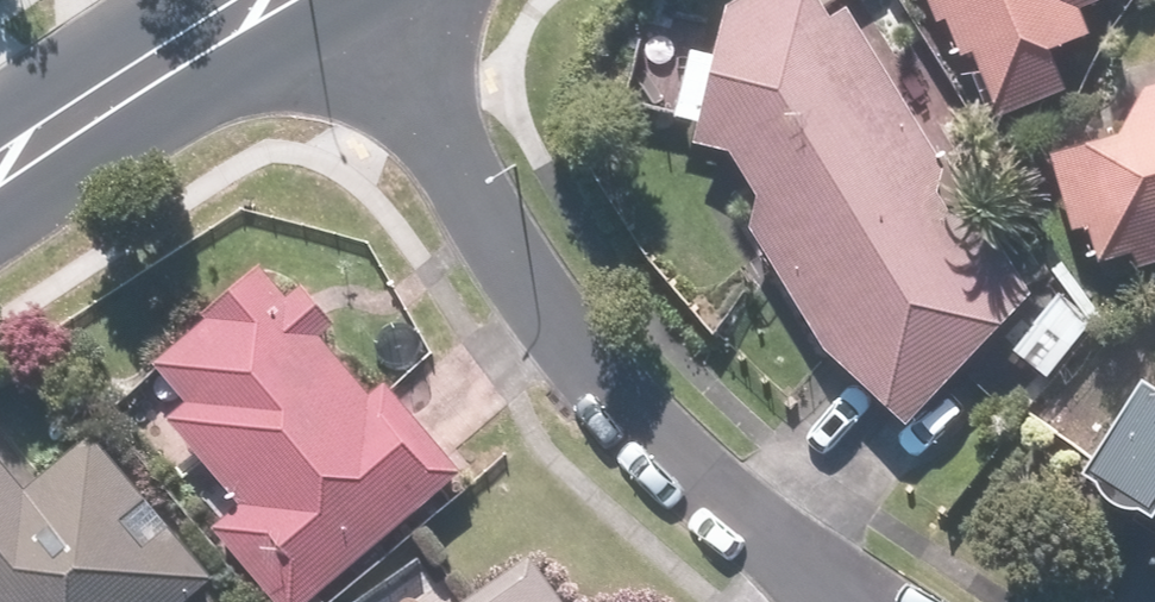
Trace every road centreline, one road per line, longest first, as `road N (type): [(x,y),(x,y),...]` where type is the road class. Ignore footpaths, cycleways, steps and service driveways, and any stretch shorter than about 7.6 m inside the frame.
road 1 (residential): [(358,0),(535,314),(813,601)]
road 2 (secondary): [(0,171),(298,0)]

